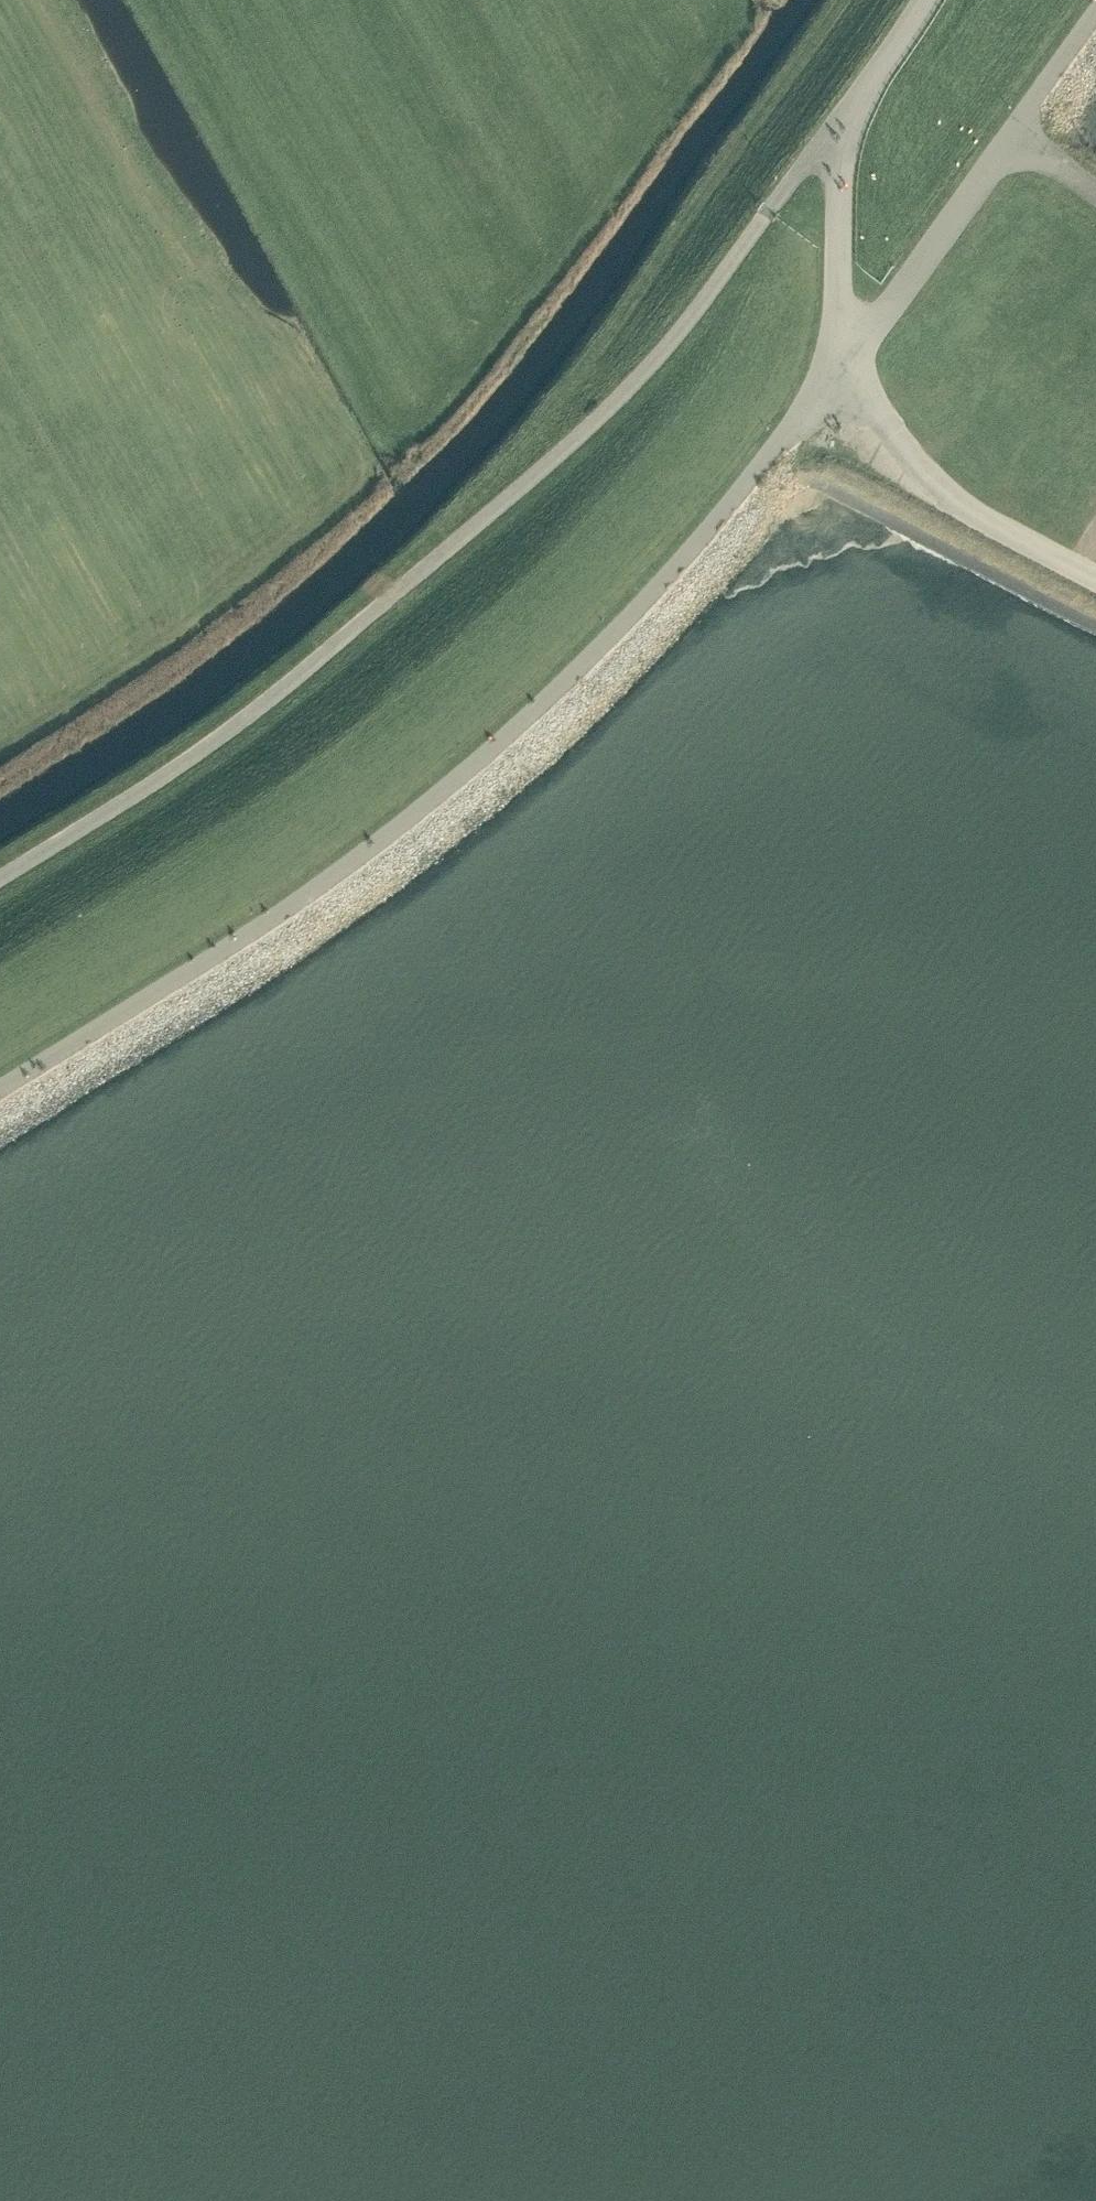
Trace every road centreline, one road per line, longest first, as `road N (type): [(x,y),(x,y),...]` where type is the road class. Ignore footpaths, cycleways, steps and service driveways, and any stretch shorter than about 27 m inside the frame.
road 1 (unclassified): [(855,122),(678,349),(594,438),(263,718),(0,890)]
road 2 (unclassified): [(0,1108),(227,969),(444,812),(692,574),(800,446),(858,354)]
road 3 (track): [(858,354),(902,311),(1022,146)]
road 4 (track): [(938,0),(855,122)]
road 5 (unclassified): [(1022,146),(1095,45)]

